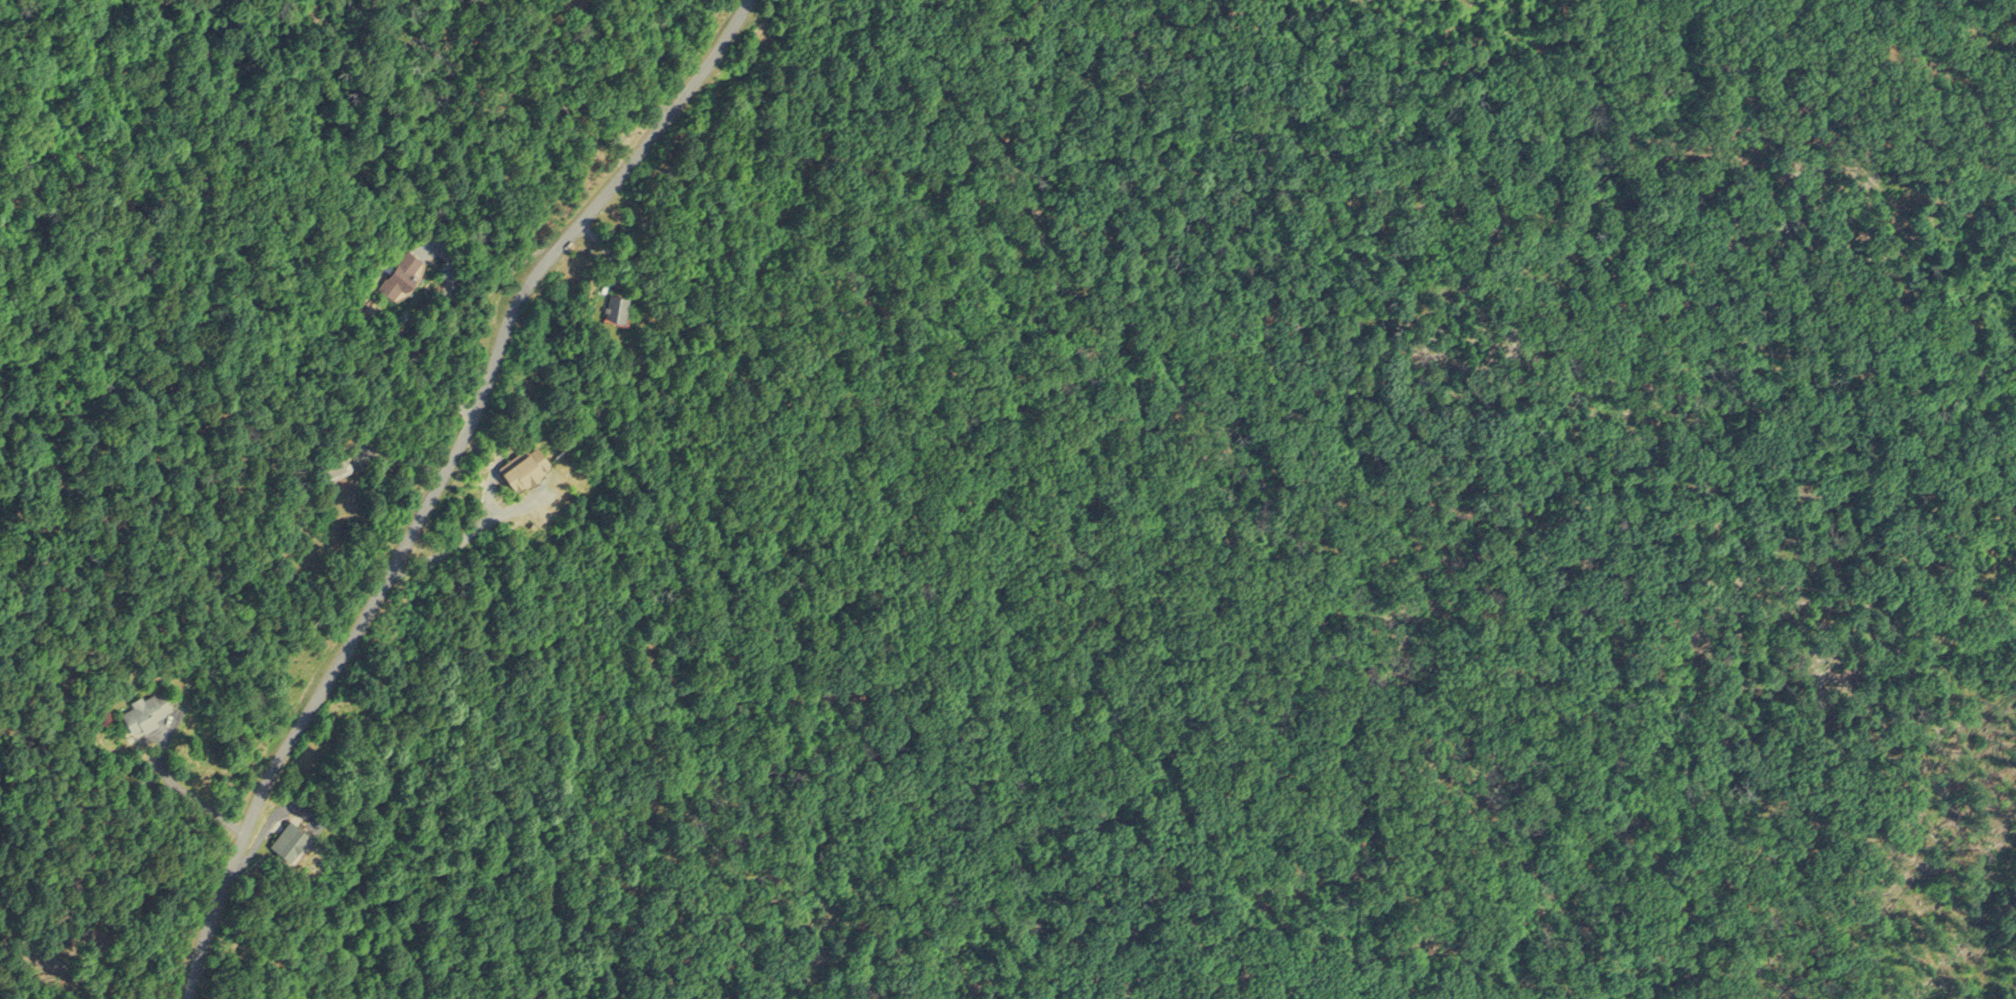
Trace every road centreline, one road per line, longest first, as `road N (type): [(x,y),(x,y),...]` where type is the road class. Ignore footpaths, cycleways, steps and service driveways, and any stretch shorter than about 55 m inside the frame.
road 1 (residential): [(738,0),(550,245),(503,327),(197,929),(185,998)]

